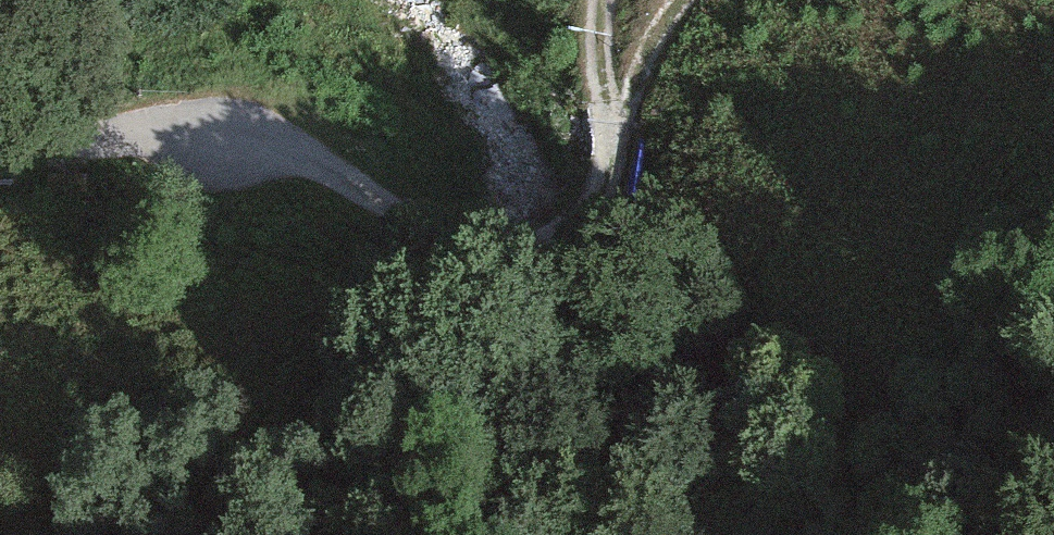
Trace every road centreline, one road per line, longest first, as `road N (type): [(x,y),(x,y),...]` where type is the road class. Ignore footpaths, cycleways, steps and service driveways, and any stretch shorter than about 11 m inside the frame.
road 1 (track): [(230,147),(325,169),(473,251),(516,262),(560,254),(587,223),(605,191),(604,111)]
road 2 (unclassified): [(0,145),(230,147)]
road 3 (track): [(604,111),(688,0)]

